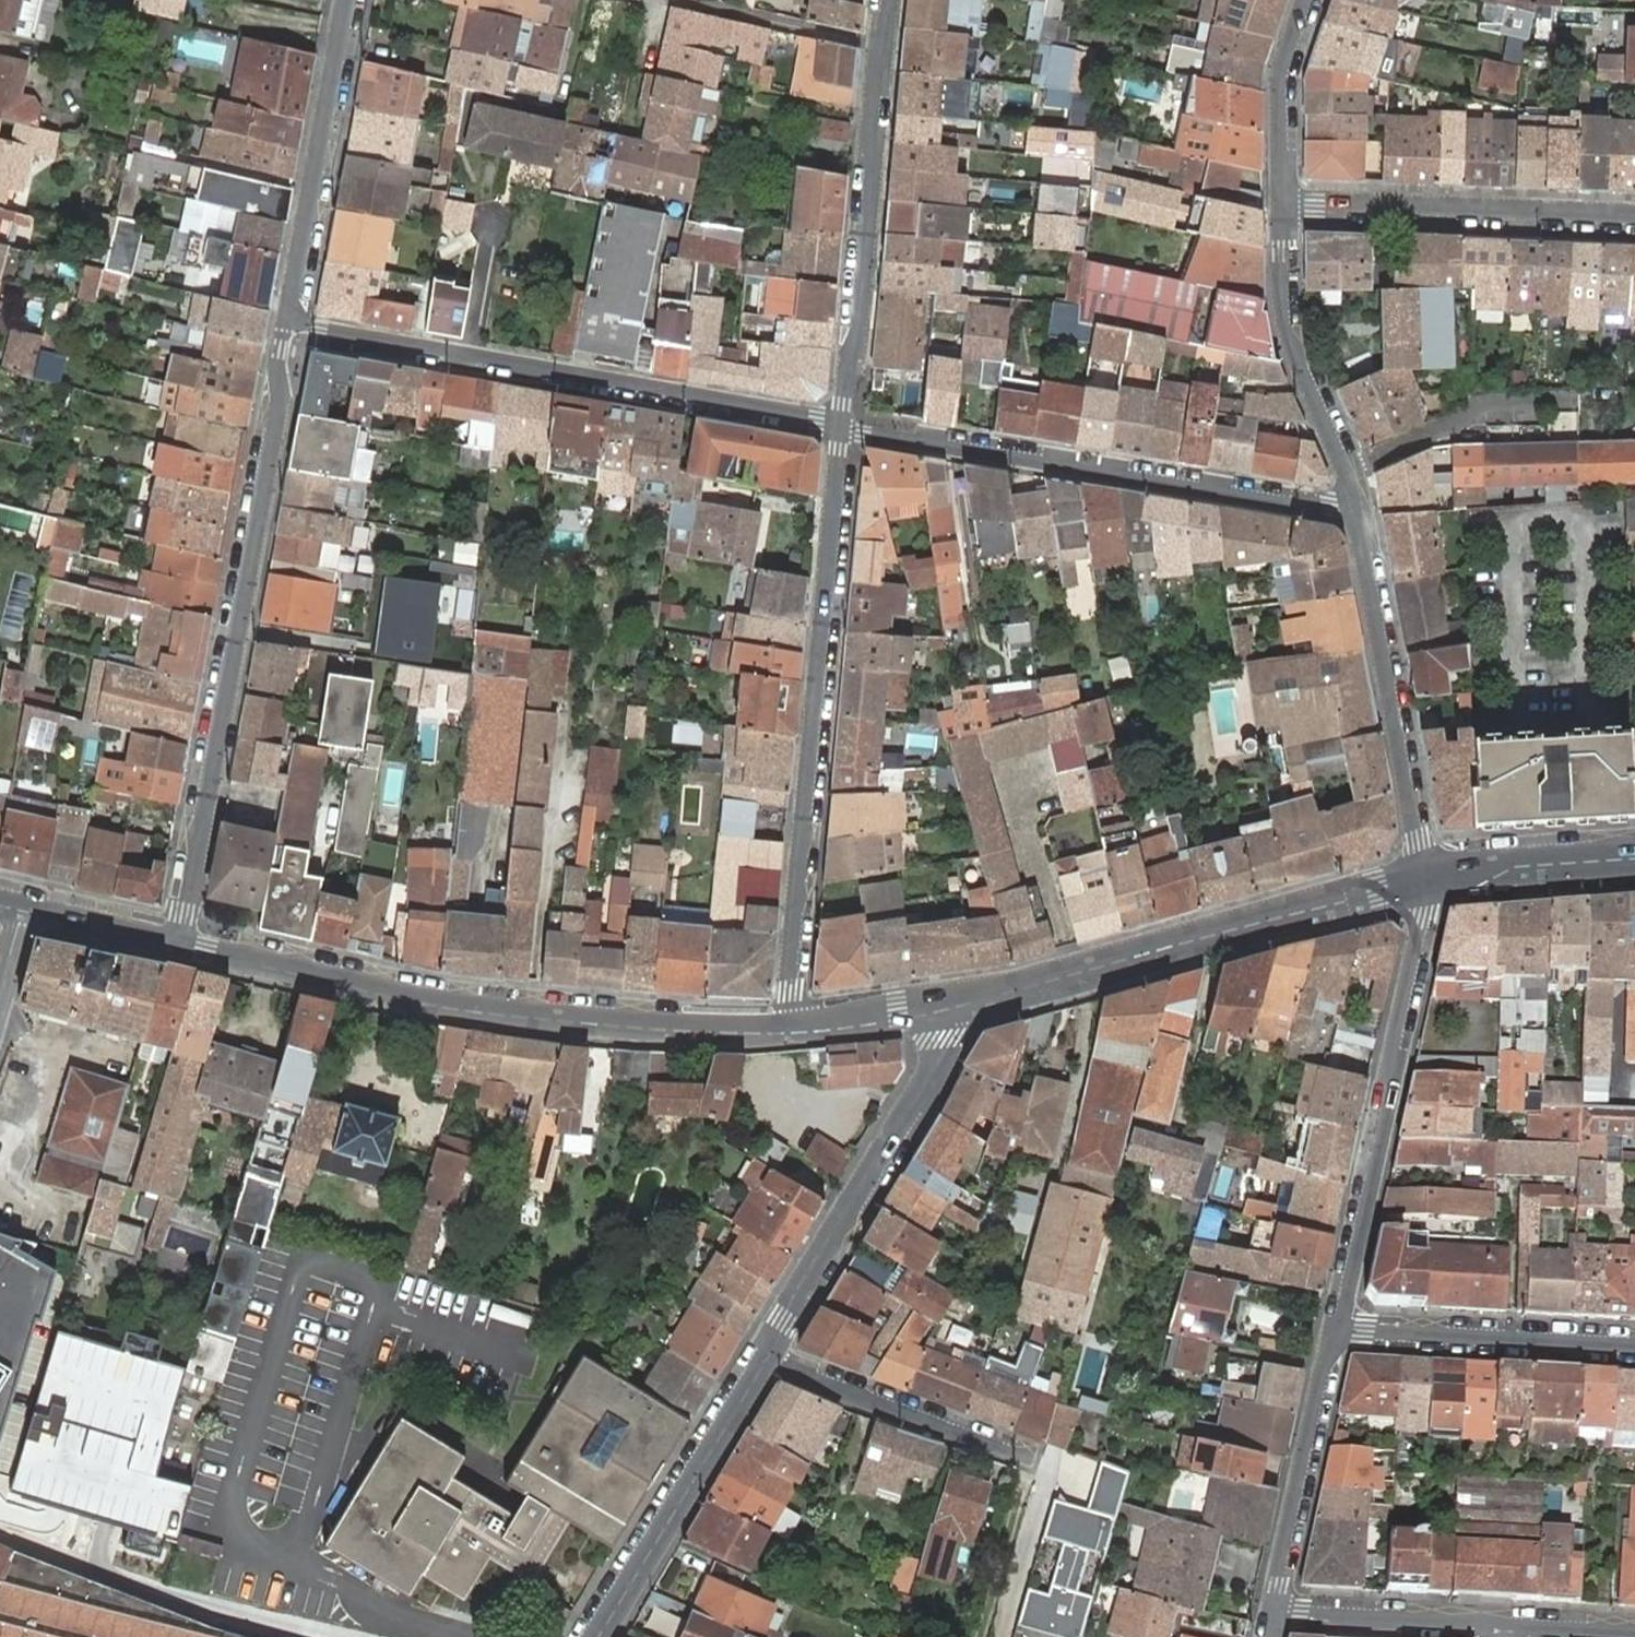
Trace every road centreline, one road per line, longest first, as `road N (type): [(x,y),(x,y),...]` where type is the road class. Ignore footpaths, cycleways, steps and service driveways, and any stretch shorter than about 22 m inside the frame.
road 1 (residential): [(179,943),(292,326)]
road 2 (secondary): [(179,943),(451,1004),(645,1023),(791,1026)]
road 3 (residential): [(847,425),(787,990),(791,1026)]
road 4 (residential): [(847,425),(292,326)]
road 5 (residential): [(1359,500),(1302,506),(847,425)]
road 6 (residential): [(766,1355),(1052,1467),(1003,1636)]
road 7 (secondary): [(953,1006),(1419,880)]
road 8 (residential): [(1338,1323),(1393,1088),(1392,1049),(1421,916),(1419,880)]
road 9 (residential): [(766,1355),(952,1038),(953,1006)]
road 10 (residential): [(1419,880),(1359,500)]
road 11 (residential): [(881,44),(847,425)]
road 12 (residential): [(1634,218),(1283,205)]
road 13 (residential): [(292,326),(348,0)]
road 14 (residential): [(594,1636),(766,1355)]
road 15 (residential): [(1359,500),(1300,360),(1283,205)]
road 16 (residential): [(1273,1614),(1338,1323)]
road 17 (residential): [(1338,1323),(1361,1331),(1634,1346)]
road 18 (residential): [(1506,1626),(1273,1614)]
road 19 (secondary): [(1419,880),(1634,860)]
road 20 (residential): [(1283,205),(1283,64),(1305,0)]
road 21 (residential): [(680,0),(881,44)]
road 22 (secondary): [(791,1026),(953,1006)]
road 23 (secondary): [(22,908),(179,943)]
road 24 (residential): [(1634,1634),(1506,1626)]

